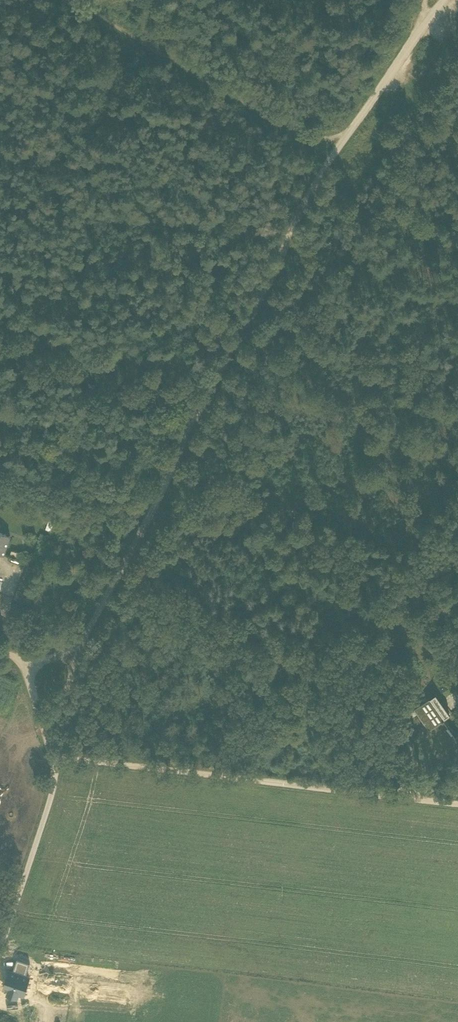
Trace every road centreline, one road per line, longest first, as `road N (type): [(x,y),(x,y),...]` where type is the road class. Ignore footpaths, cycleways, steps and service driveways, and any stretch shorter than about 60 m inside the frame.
road 1 (unclassified): [(444,0),(304,204),(46,732)]
road 2 (unclassified): [(457,804),(54,757)]
road 3 (track): [(72,0),(333,153)]
road 4 (unclassified): [(0,950),(56,782),(54,757)]

